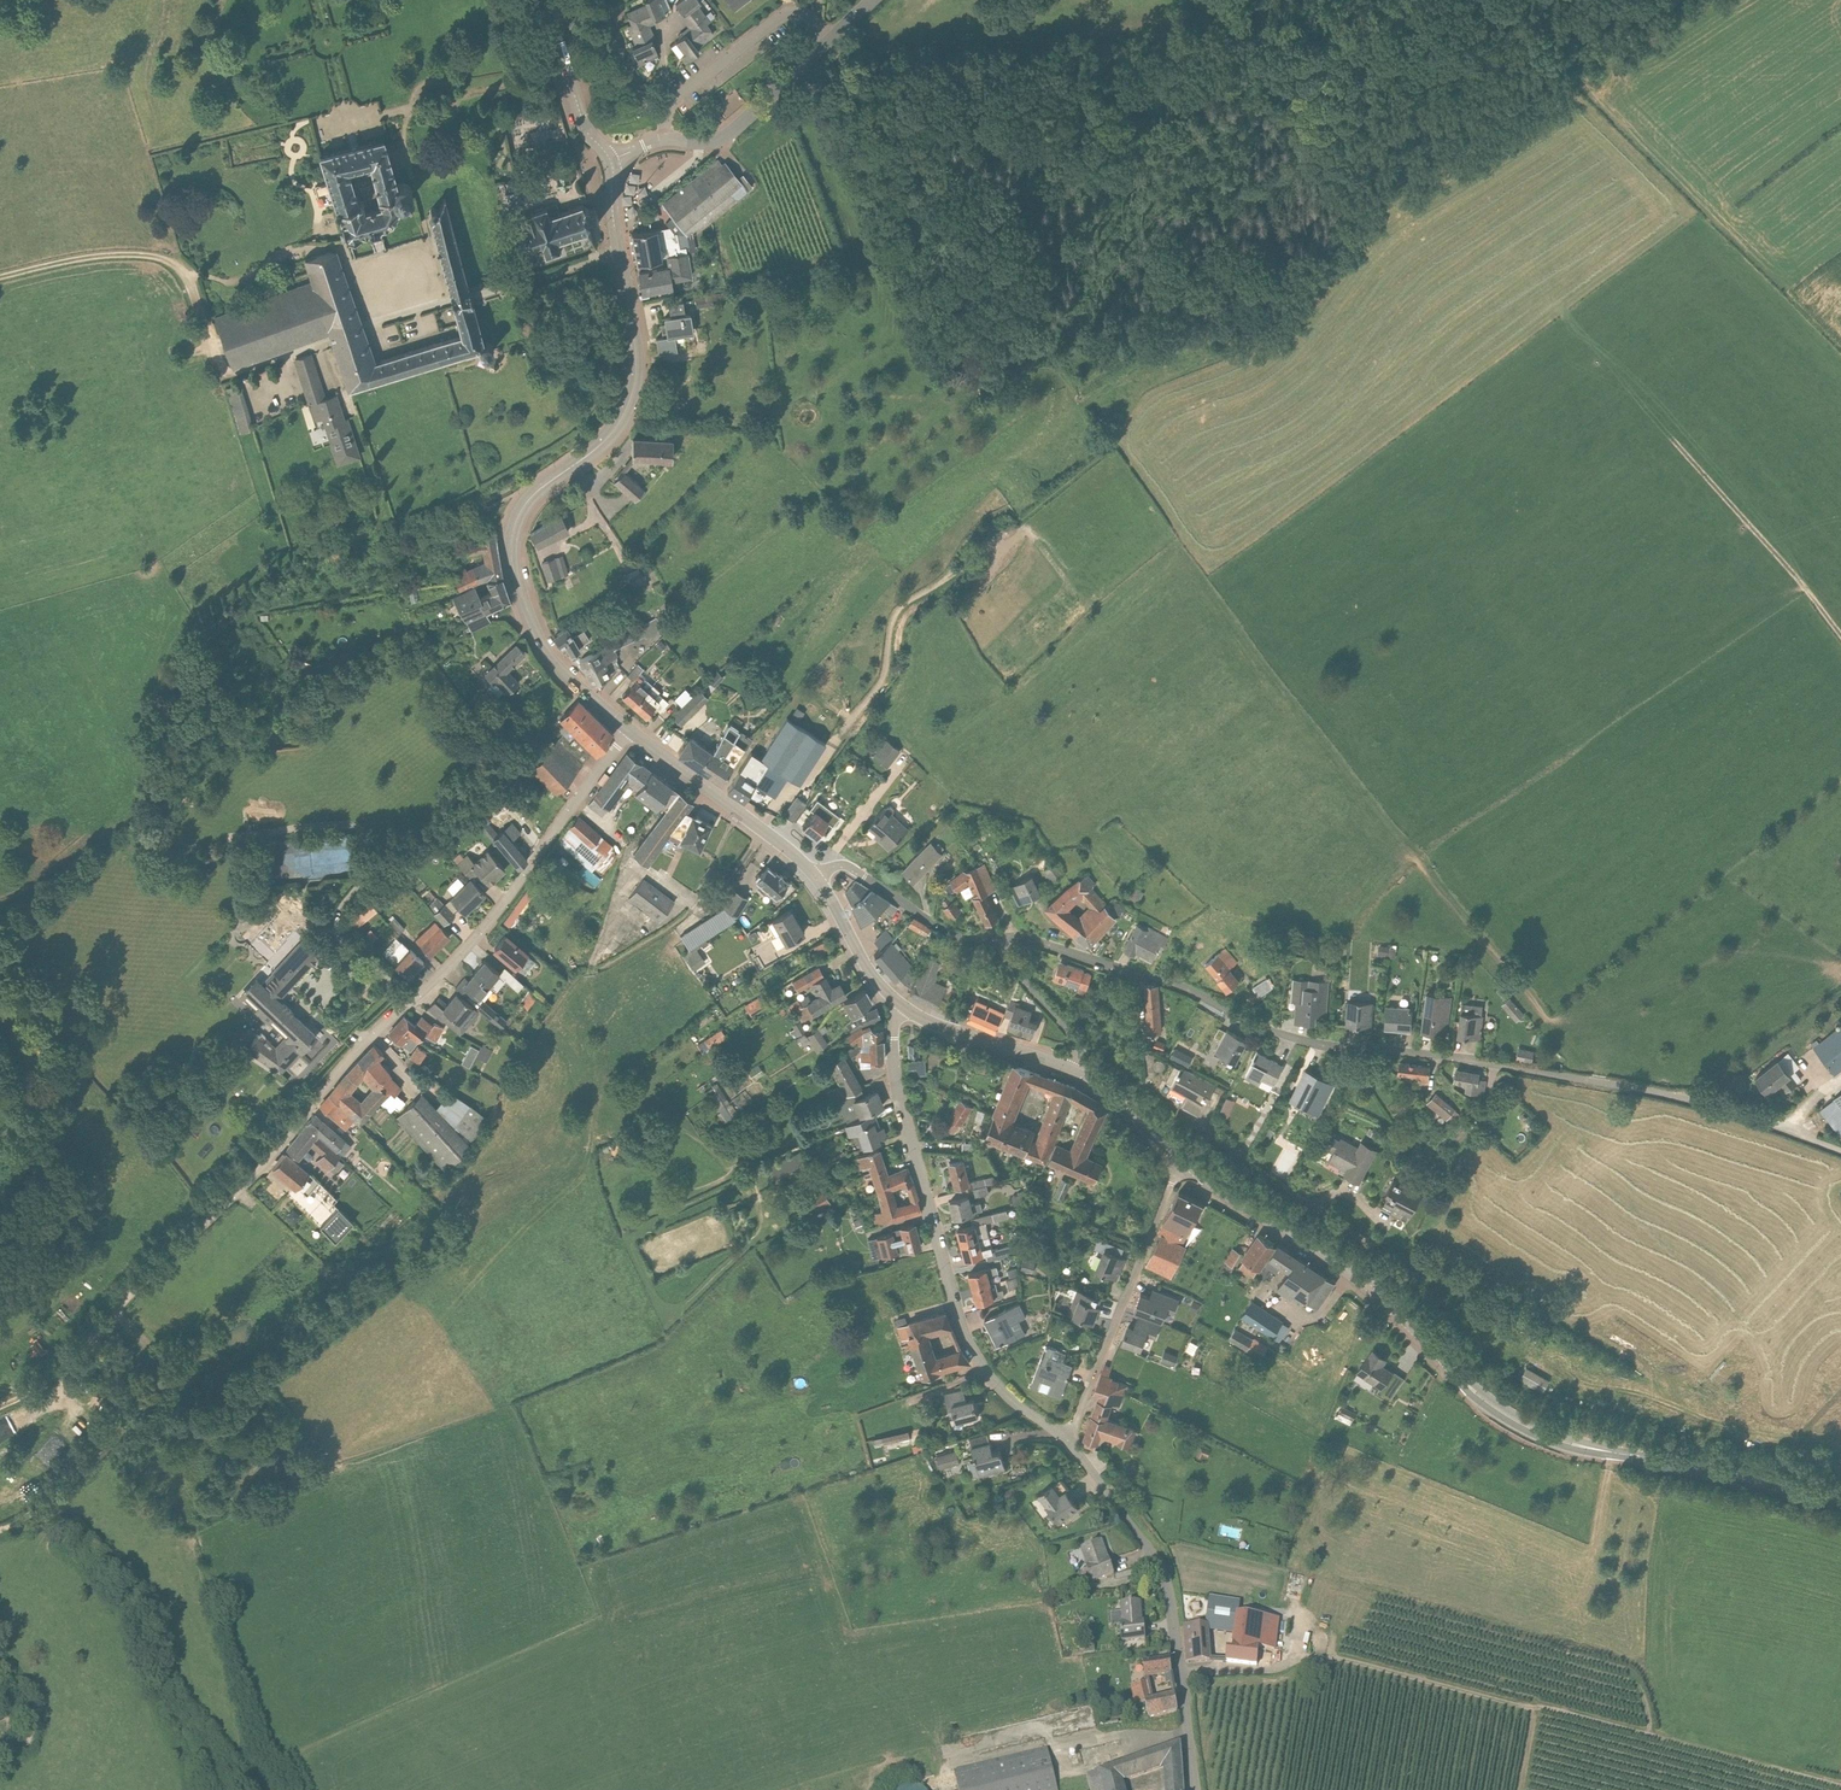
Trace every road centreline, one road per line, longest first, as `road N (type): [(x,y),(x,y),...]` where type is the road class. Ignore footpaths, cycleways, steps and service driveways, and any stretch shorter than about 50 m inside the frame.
road 1 (residential): [(1840,1149),(1666,1094),(1311,1042),(1261,1027),(1167,981),(1026,939),(991,939)]
road 2 (residential): [(102,1325),(257,1172),(355,1054),(467,948),(628,730)]
road 3 (secondary): [(1840,1499),(1598,1449),(1516,1418),(1461,1378),(1345,1268),(1182,1158)]
road 4 (secondary): [(628,730),(543,649),(511,547),(525,504),(607,438),(635,383),(609,161)]
road 5 (track): [(0,277),(84,257),(168,261),(190,284),(222,373),(234,374),(470,296)]
road 6 (track): [(1840,1785),(1328,1655)]
road 7 (residential): [(1067,1442),(1002,1391),(963,1332),(895,1080),(892,1026),(904,1008)]
road 8 (residential): [(1195,1789),(1165,1580),(1067,1442)]
road 9 (track): [(412,1000),(336,931),(339,910),(370,866),(359,830),(230,837)]
road 10 (residential): [(1182,1158),(1067,1442)]
road 11 (track): [(1840,635),(1673,440)]
road 12 (track): [(0,1529),(49,1504),(115,1419),(115,1396),(91,1339)]
road 13 (secondary): [(816,877),(628,730)]
road 14 (unclassified): [(667,117),(679,95),(784,15),(804,14),(830,40)]
road 15 (tertiary): [(666,139),(723,137),(830,40)]
road 16 (residential): [(991,939),(950,933),(846,865),(816,877)]
road 17 (track): [(844,731),(885,674),(894,615),(944,580)]
road 18 (secondary): [(1077,1071),(904,1008)]
road 19 (secondary): [(609,161),(585,127),(546,0)]
road 20 (residential): [(1077,1071),(1071,1034),(991,939)]
road 21 (secondary): [(904,1008),(870,972),(816,877)]
road 22 (unclassified): [(667,117),(645,102),(601,0)]
road 23 (secondary): [(1182,1158),(1135,1111),(1077,1071)]

